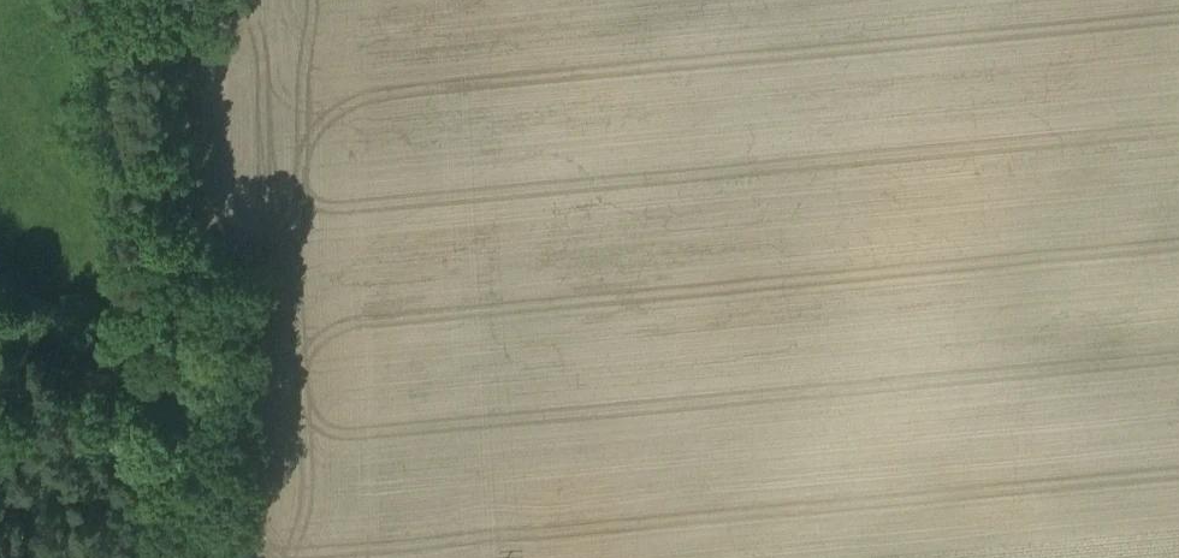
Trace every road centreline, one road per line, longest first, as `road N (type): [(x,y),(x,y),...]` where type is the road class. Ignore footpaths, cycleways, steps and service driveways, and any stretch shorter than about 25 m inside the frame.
road 1 (track): [(224,557),(176,0)]

